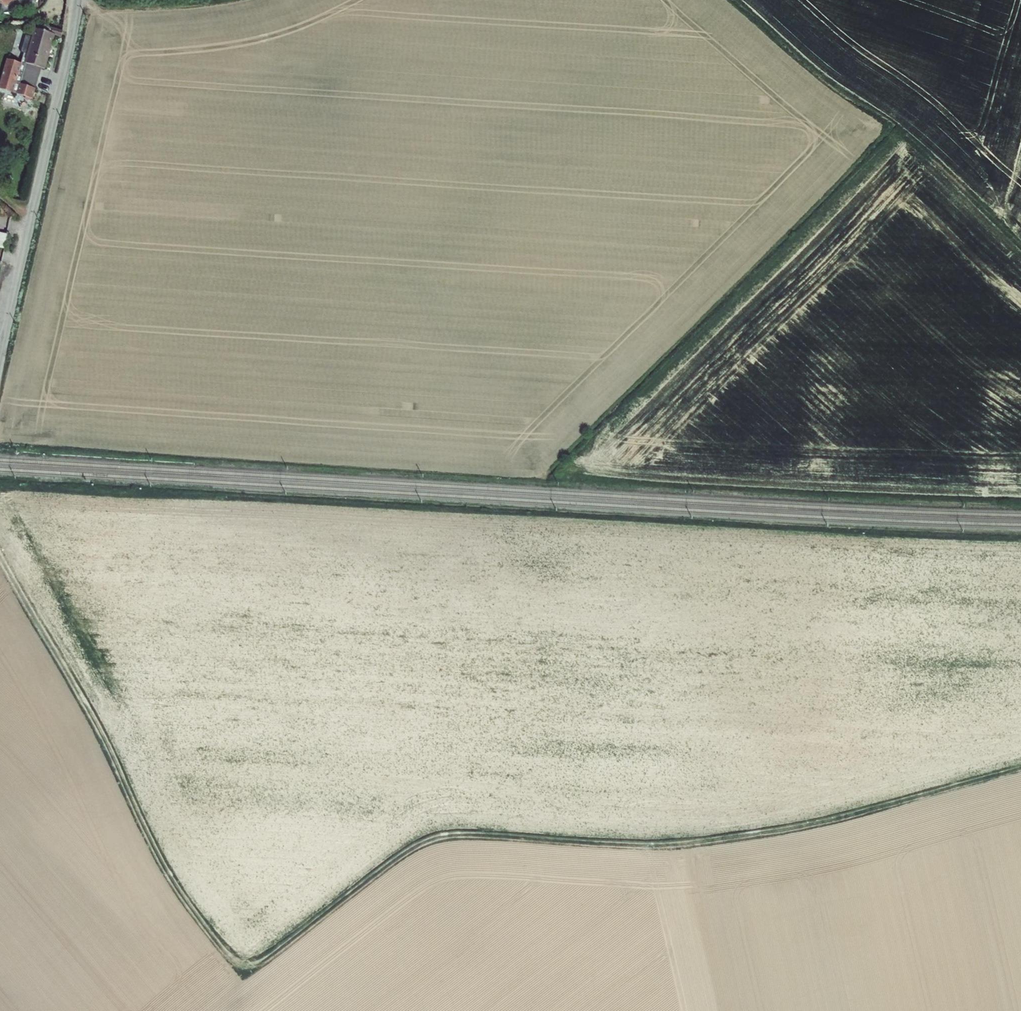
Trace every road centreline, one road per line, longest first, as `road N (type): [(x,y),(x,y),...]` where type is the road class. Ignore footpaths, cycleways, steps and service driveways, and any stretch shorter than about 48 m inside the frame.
road 1 (track): [(0,556),(36,631),(116,758),(166,881),(221,951),(247,966),(269,961),(428,839),(476,834),(679,847),(784,835),(1020,770)]
road 2 (residential): [(75,0),(0,339)]

